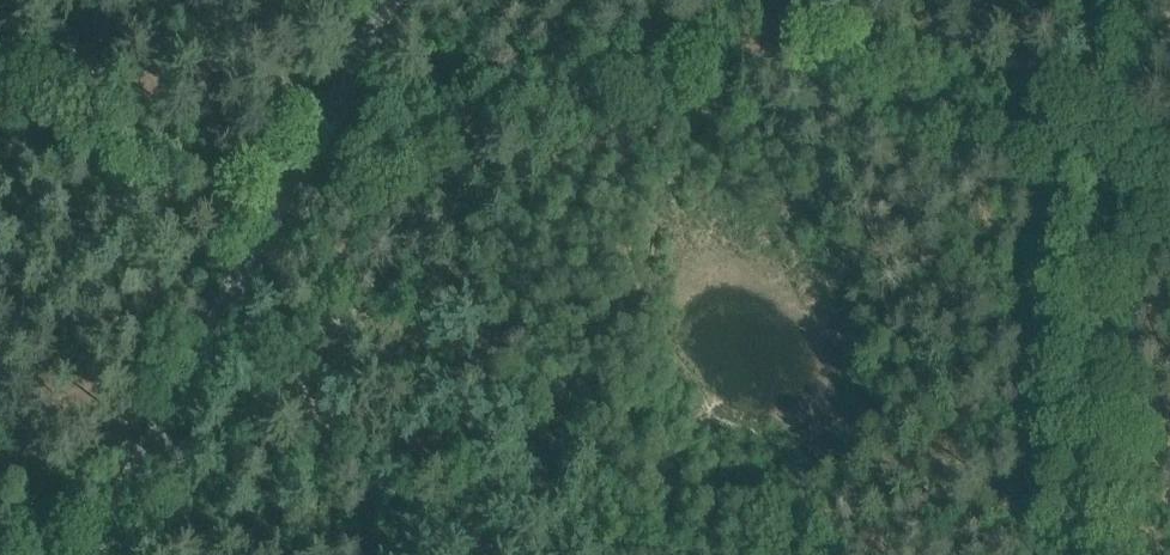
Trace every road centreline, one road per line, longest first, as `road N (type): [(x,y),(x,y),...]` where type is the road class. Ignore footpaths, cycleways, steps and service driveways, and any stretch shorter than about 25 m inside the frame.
road 1 (unclassified): [(91,554),(390,0)]

